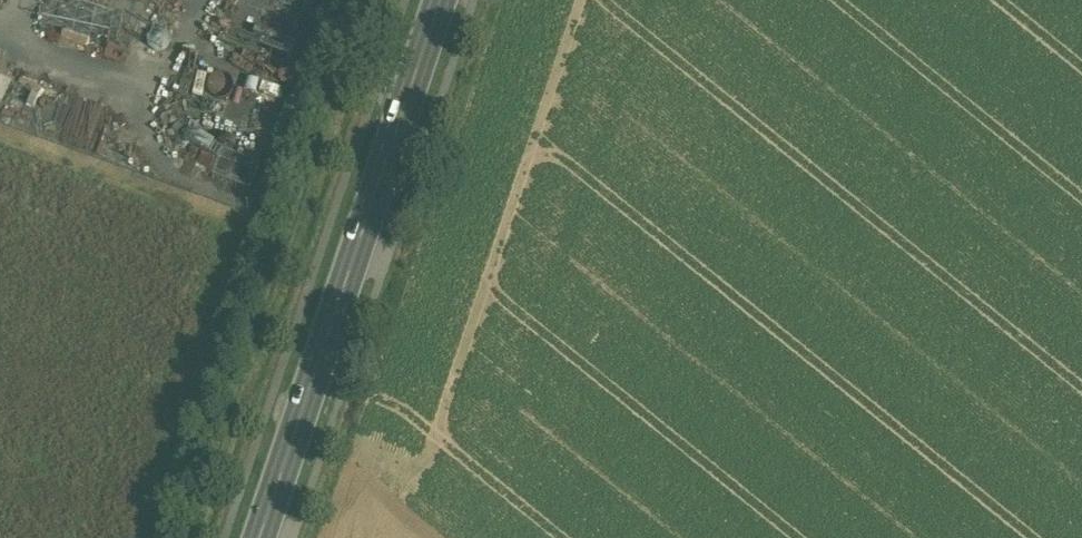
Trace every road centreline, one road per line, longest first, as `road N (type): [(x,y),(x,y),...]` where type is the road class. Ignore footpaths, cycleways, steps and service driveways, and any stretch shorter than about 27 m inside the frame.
road 1 (primary): [(260,537),(441,0)]

